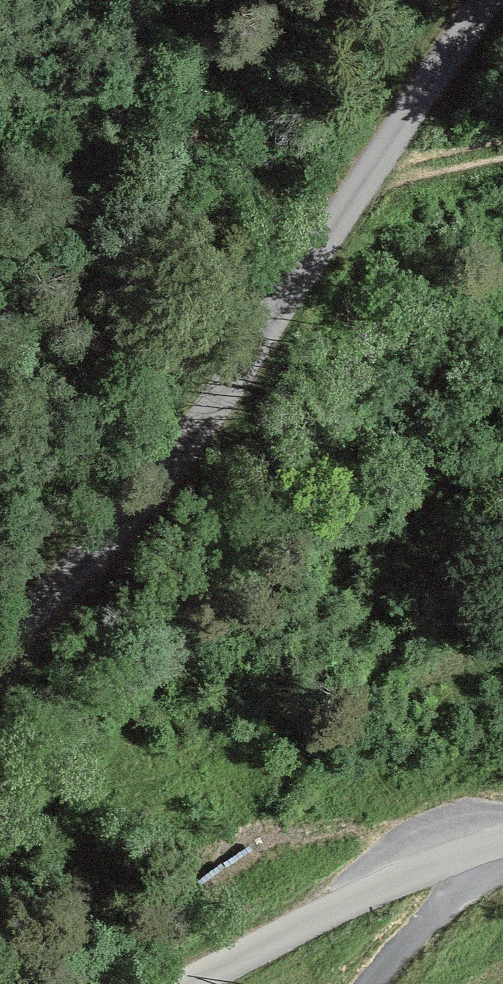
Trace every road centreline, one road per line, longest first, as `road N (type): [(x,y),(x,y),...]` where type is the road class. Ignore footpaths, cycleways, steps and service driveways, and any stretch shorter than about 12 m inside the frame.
road 1 (unclassified): [(0,647),(55,598),(182,453),(493,0)]
road 2 (unclassified): [(189,983),(391,878),(448,853),(502,849)]
road 3 (track): [(372,169),(502,146)]

